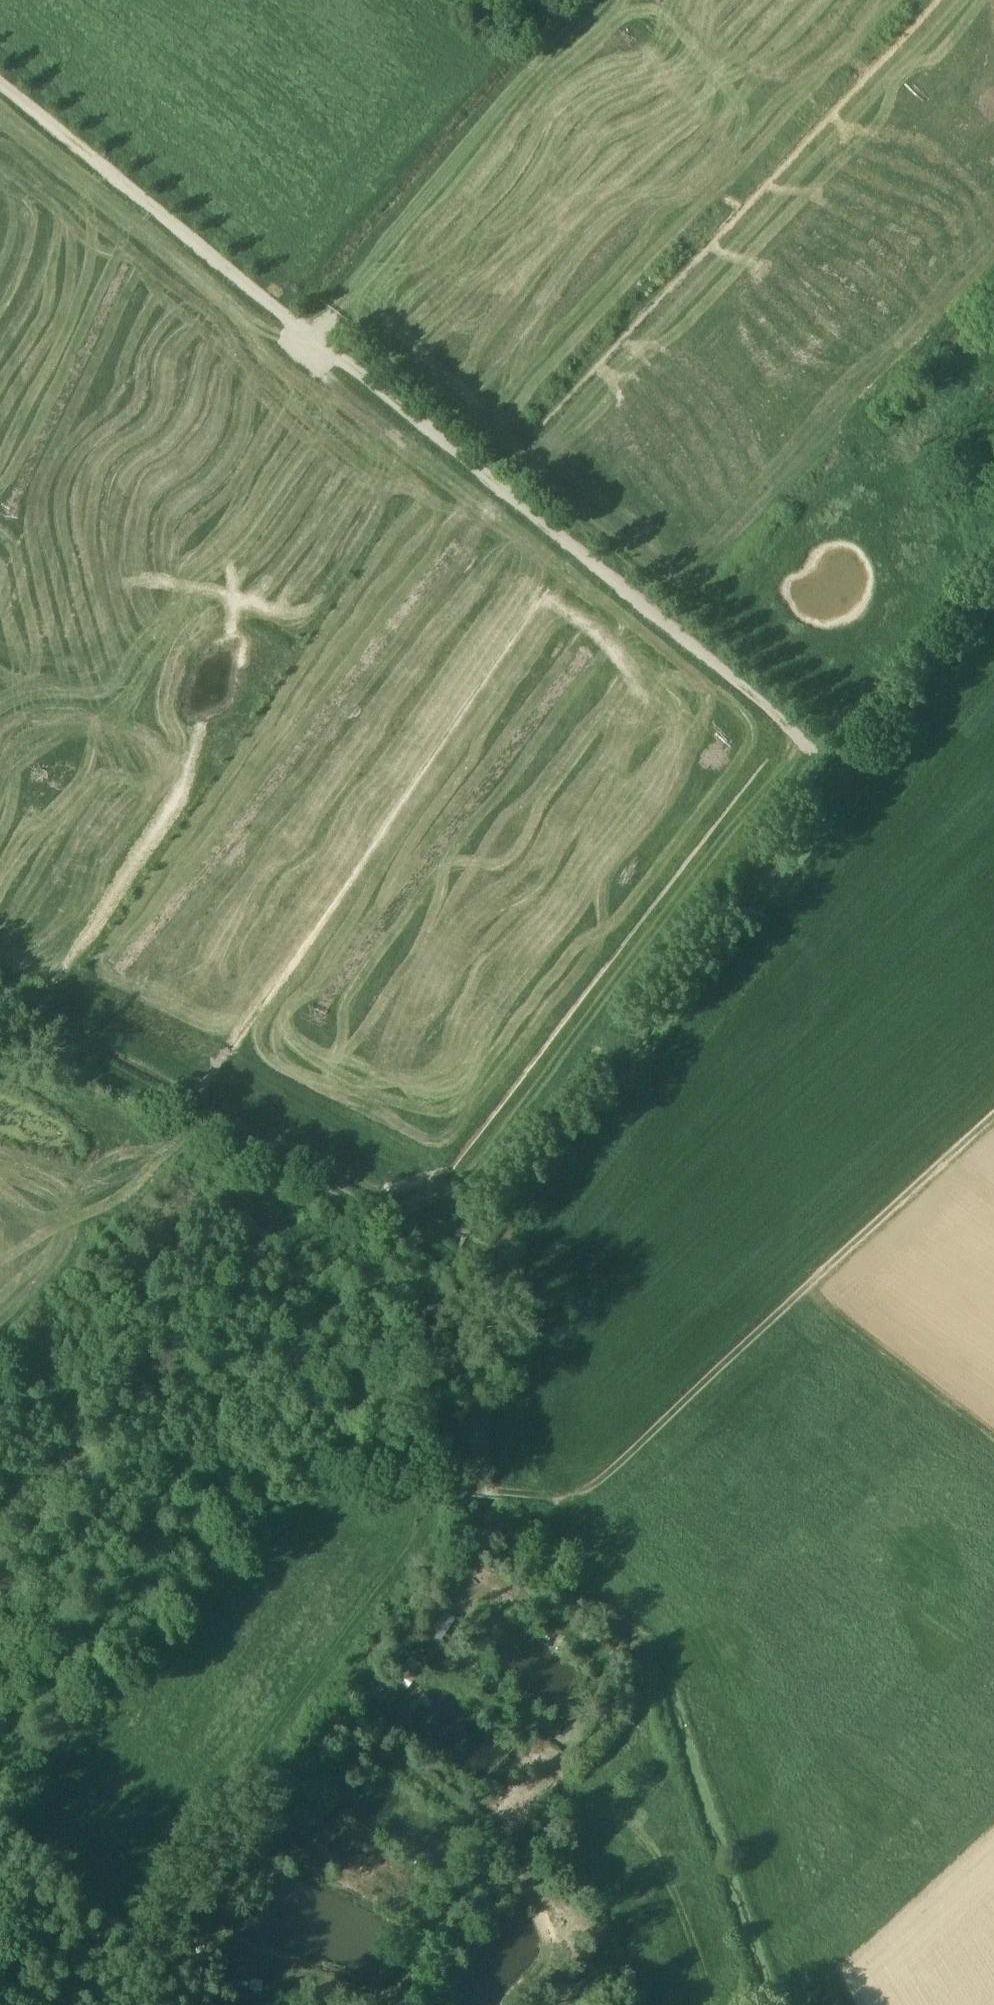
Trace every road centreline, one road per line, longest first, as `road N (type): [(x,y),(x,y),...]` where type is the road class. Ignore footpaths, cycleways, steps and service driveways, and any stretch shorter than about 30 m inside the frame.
road 1 (track): [(0,81),(669,622)]
road 2 (track): [(467,1488),(544,1498),(601,1481),(993,1117)]
road 3 (track): [(405,2004),(408,1988),(552,1792)]
road 4 (track): [(993,1441),(804,1292)]

